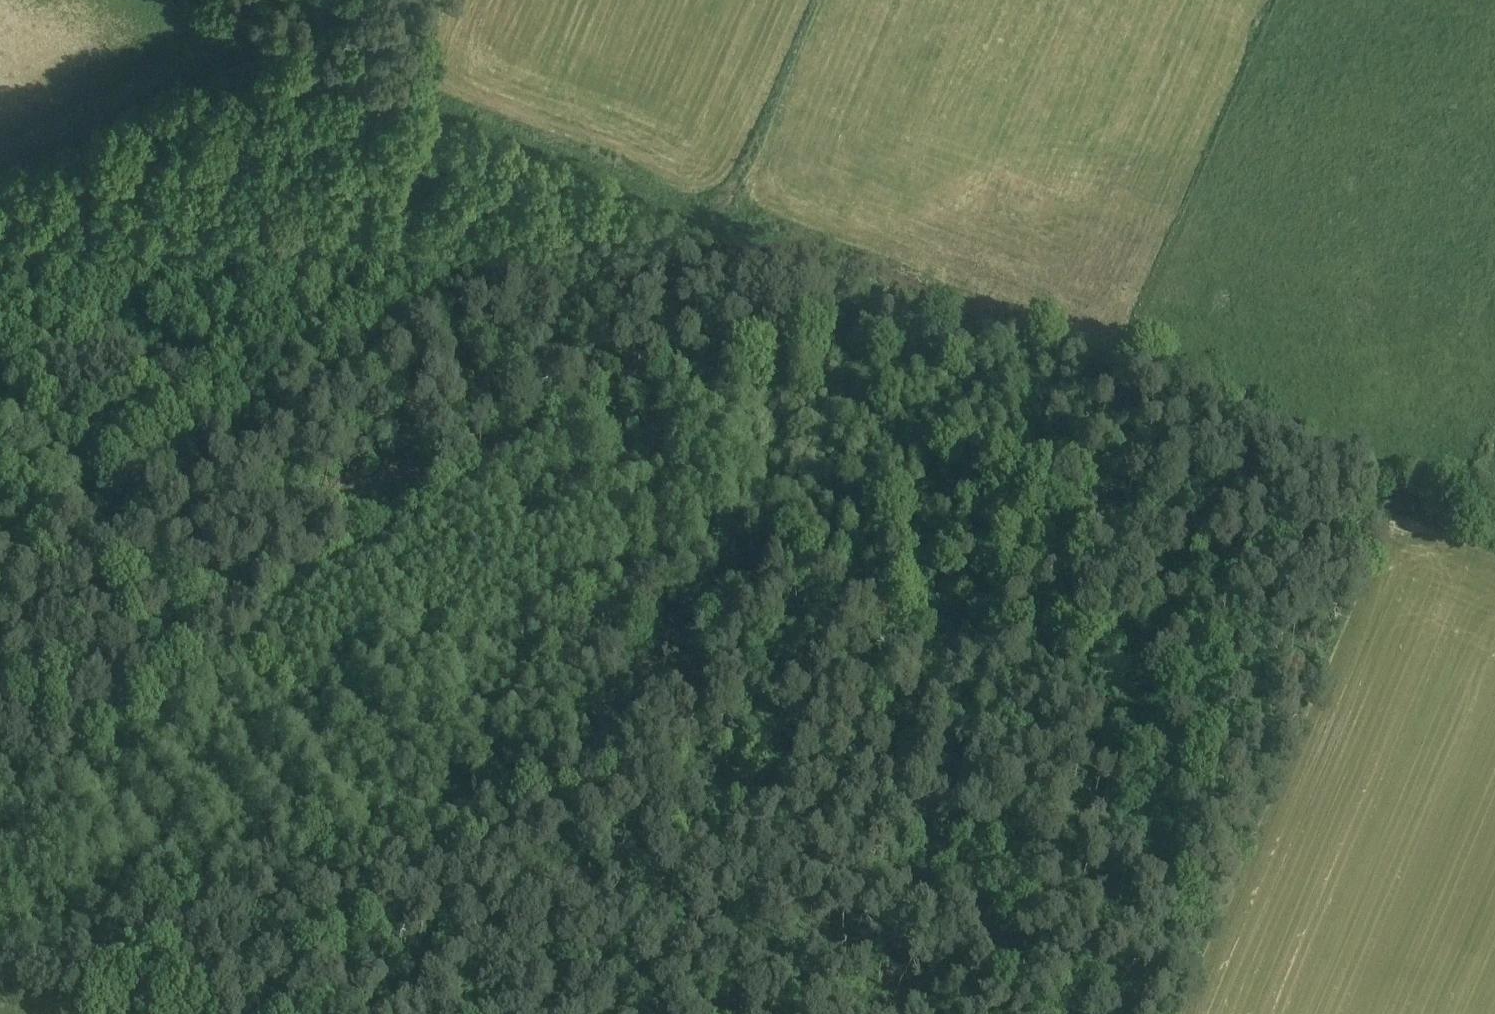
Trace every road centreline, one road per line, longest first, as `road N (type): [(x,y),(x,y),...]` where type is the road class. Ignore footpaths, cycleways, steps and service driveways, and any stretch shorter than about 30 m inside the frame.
road 1 (track): [(0,171),(269,42),(703,205)]

